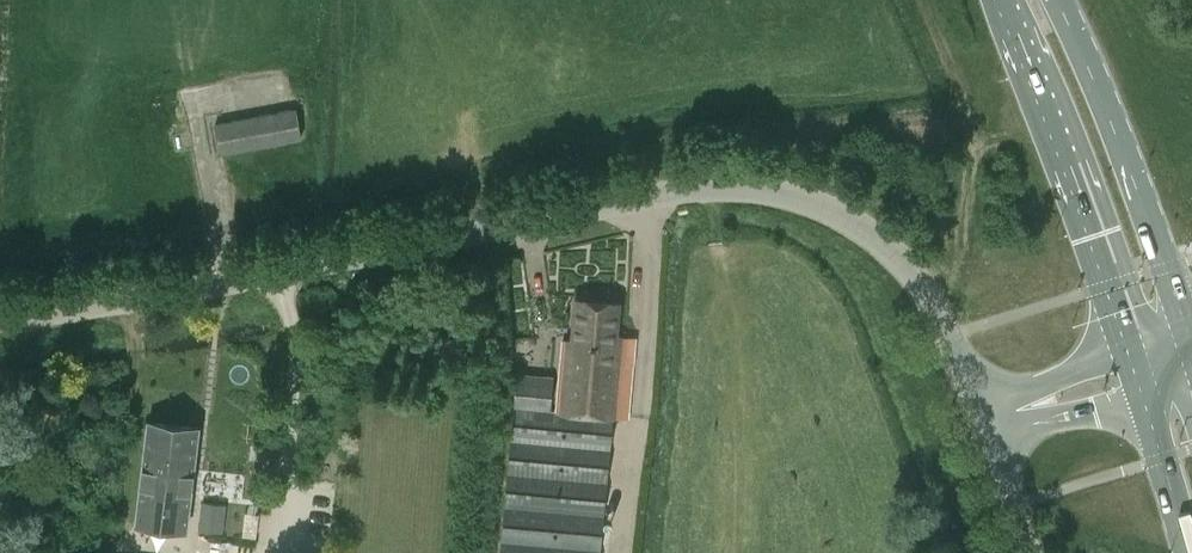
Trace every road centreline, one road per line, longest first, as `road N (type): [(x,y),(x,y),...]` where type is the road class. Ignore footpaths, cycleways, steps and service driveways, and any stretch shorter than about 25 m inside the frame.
road 1 (unclassified): [(0,319),(267,276),(677,190),(733,186),(799,195),(853,220),(900,256),(953,333),(985,401)]
road 2 (primary): [(1007,0),(1125,350)]
road 3 (primary): [(1188,330),(1055,0)]
road 4 (primary): [(1138,392),(1190,552)]
road 5 (unclassified): [(997,442),(1138,392)]
road 6 (unclassified): [(1125,350),(985,401)]

